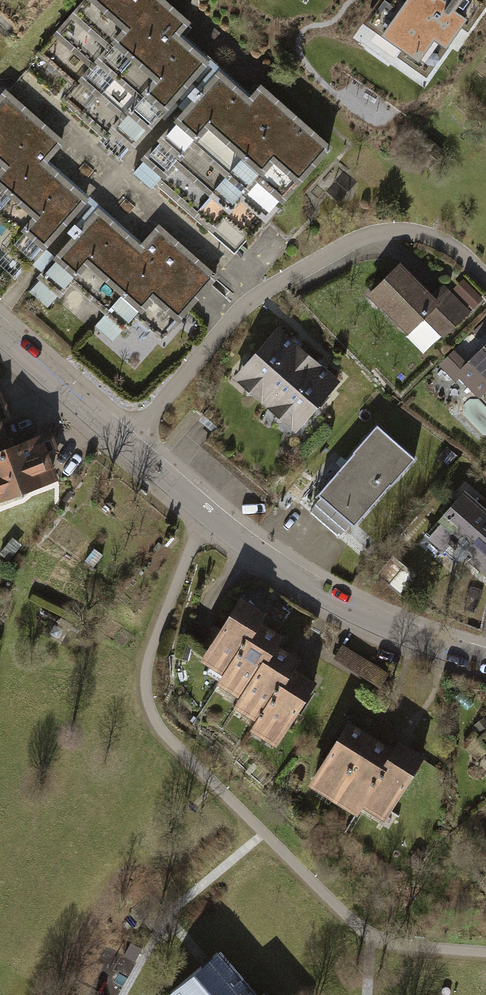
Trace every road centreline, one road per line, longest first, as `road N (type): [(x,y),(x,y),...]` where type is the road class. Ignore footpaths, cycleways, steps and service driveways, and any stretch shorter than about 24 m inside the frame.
road 1 (residential): [(126,442),(234,316),(348,244),(401,231),(430,236),(485,279)]
road 2 (residential): [(126,442),(306,587),(485,664)]
road 3 (residential): [(0,337),(126,442)]

